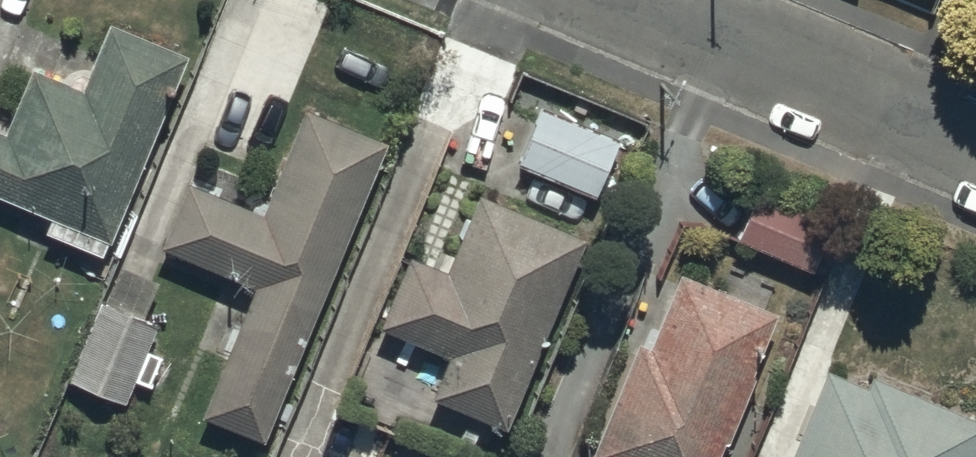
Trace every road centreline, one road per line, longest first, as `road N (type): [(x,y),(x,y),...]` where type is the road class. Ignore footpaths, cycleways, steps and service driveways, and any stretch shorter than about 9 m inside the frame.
road 1 (residential): [(627,0),(975,144)]

